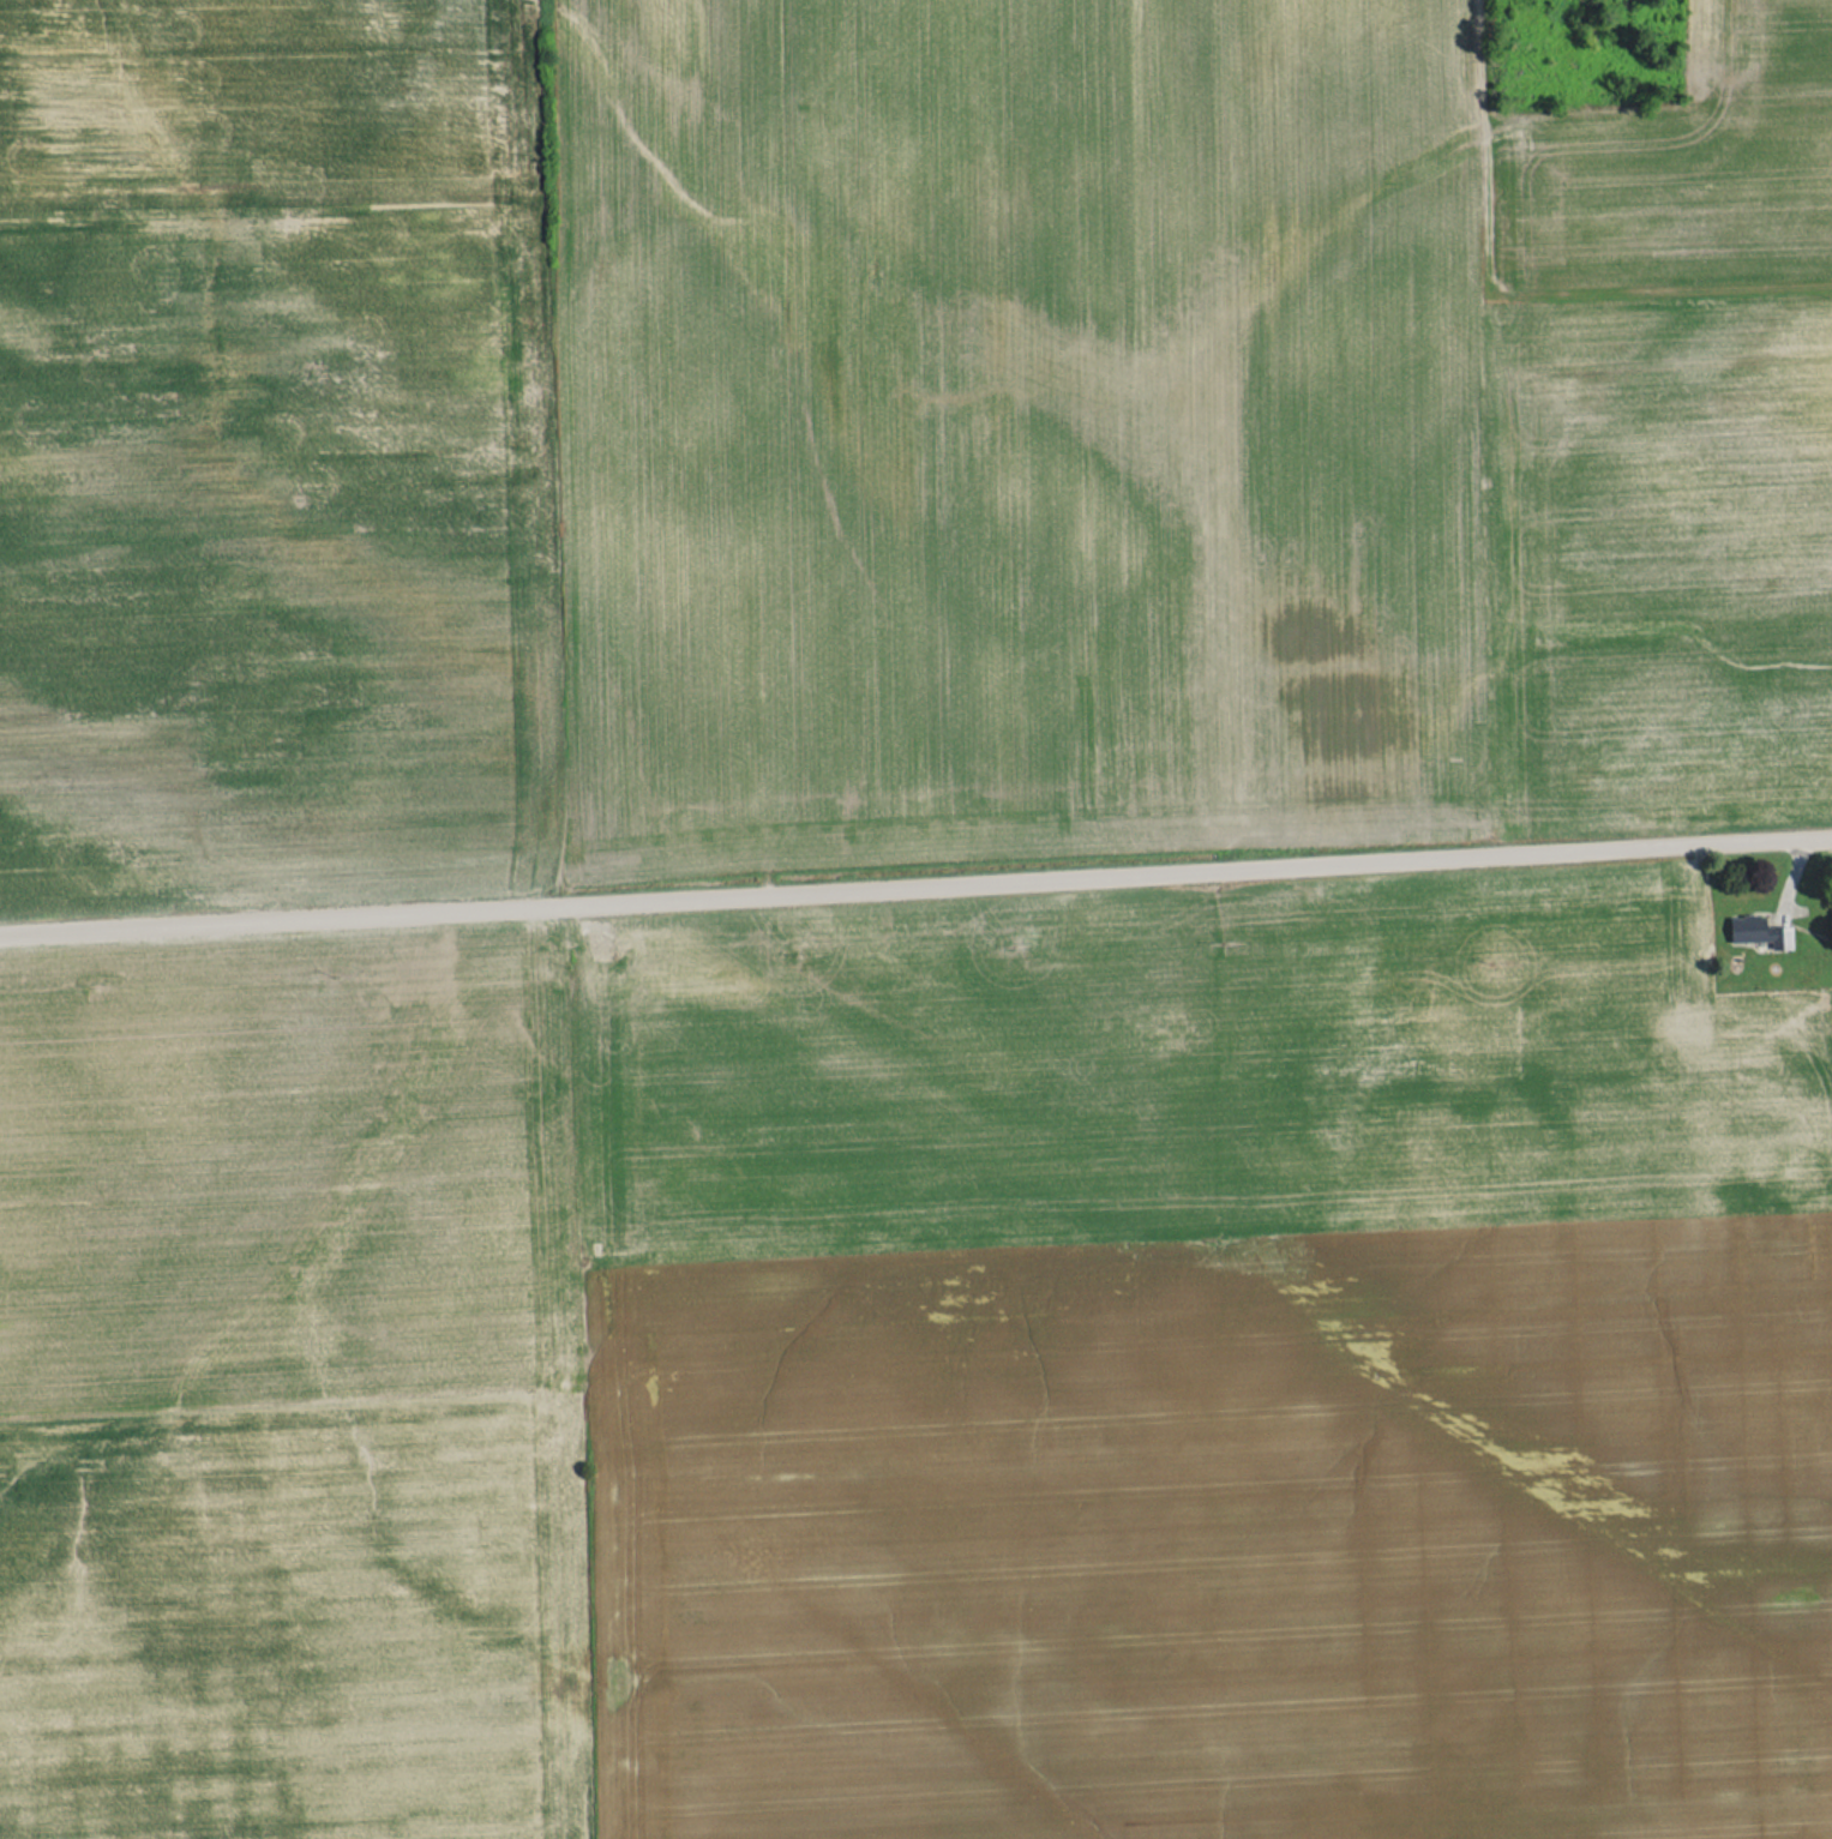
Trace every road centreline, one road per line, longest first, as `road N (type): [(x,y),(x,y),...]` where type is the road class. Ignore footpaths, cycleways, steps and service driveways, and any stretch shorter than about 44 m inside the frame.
road 1 (residential): [(1831,839),(0,932)]

